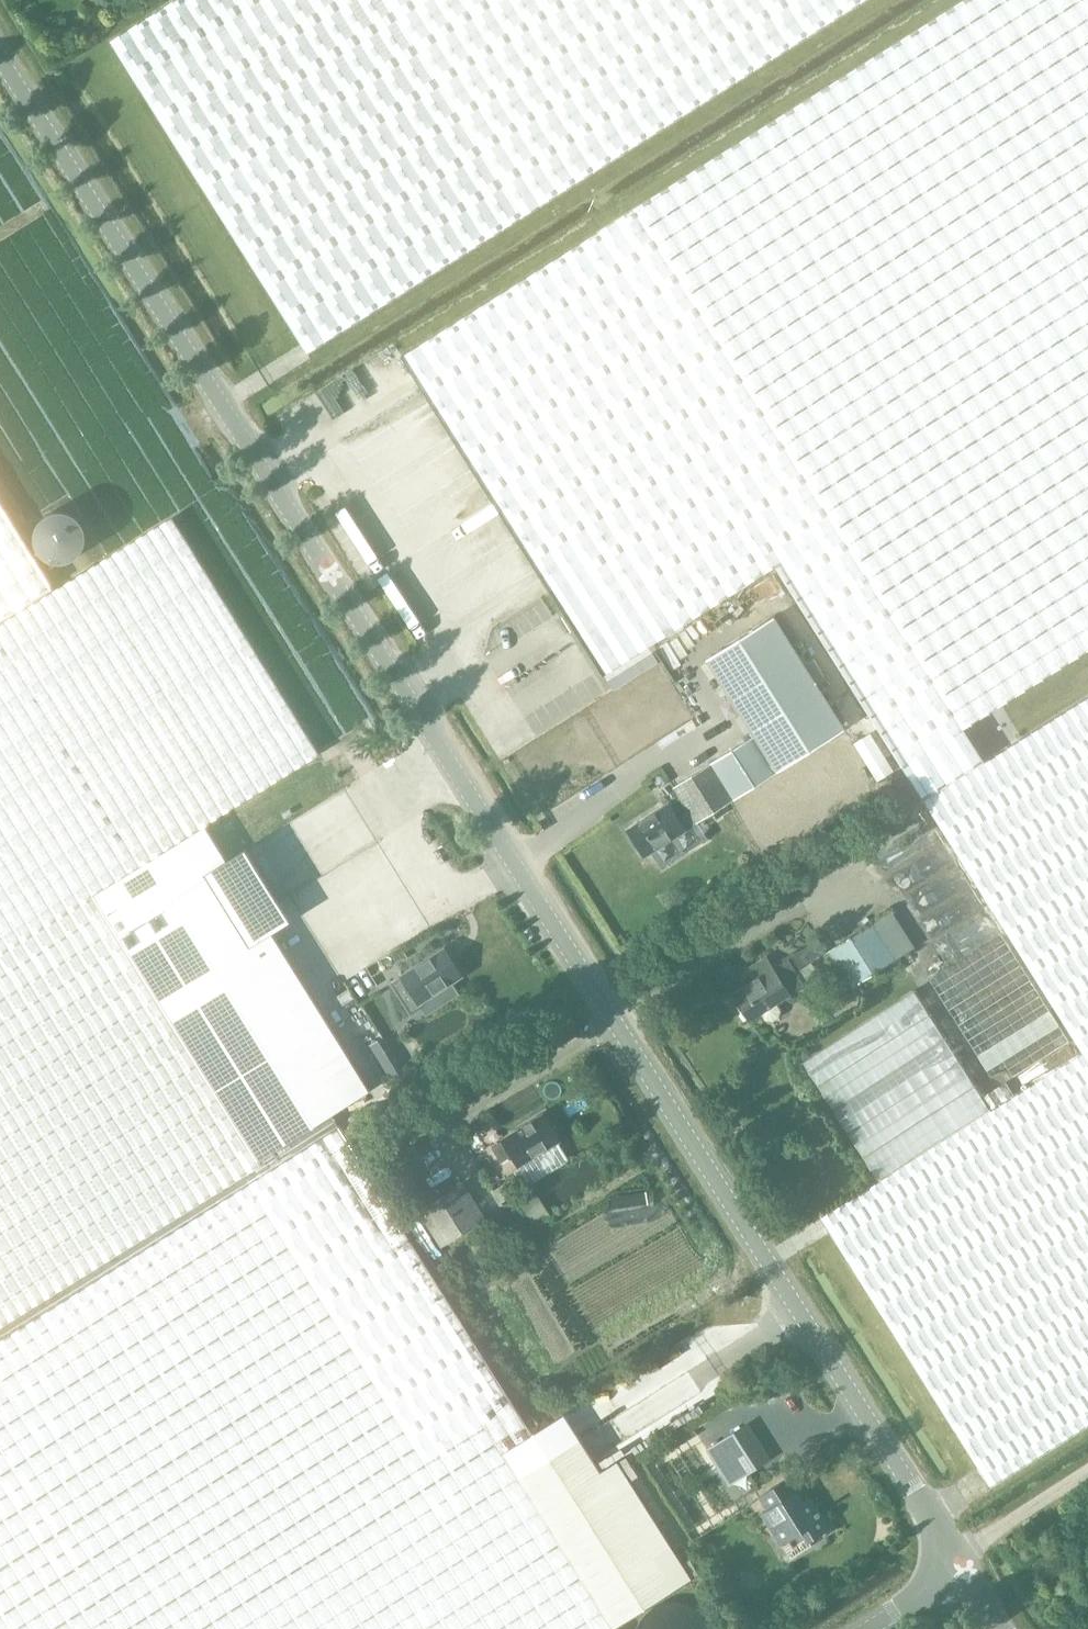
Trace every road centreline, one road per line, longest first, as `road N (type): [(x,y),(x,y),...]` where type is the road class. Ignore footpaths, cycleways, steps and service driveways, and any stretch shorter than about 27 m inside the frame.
road 1 (unclassified): [(963,1569),(0,58)]

